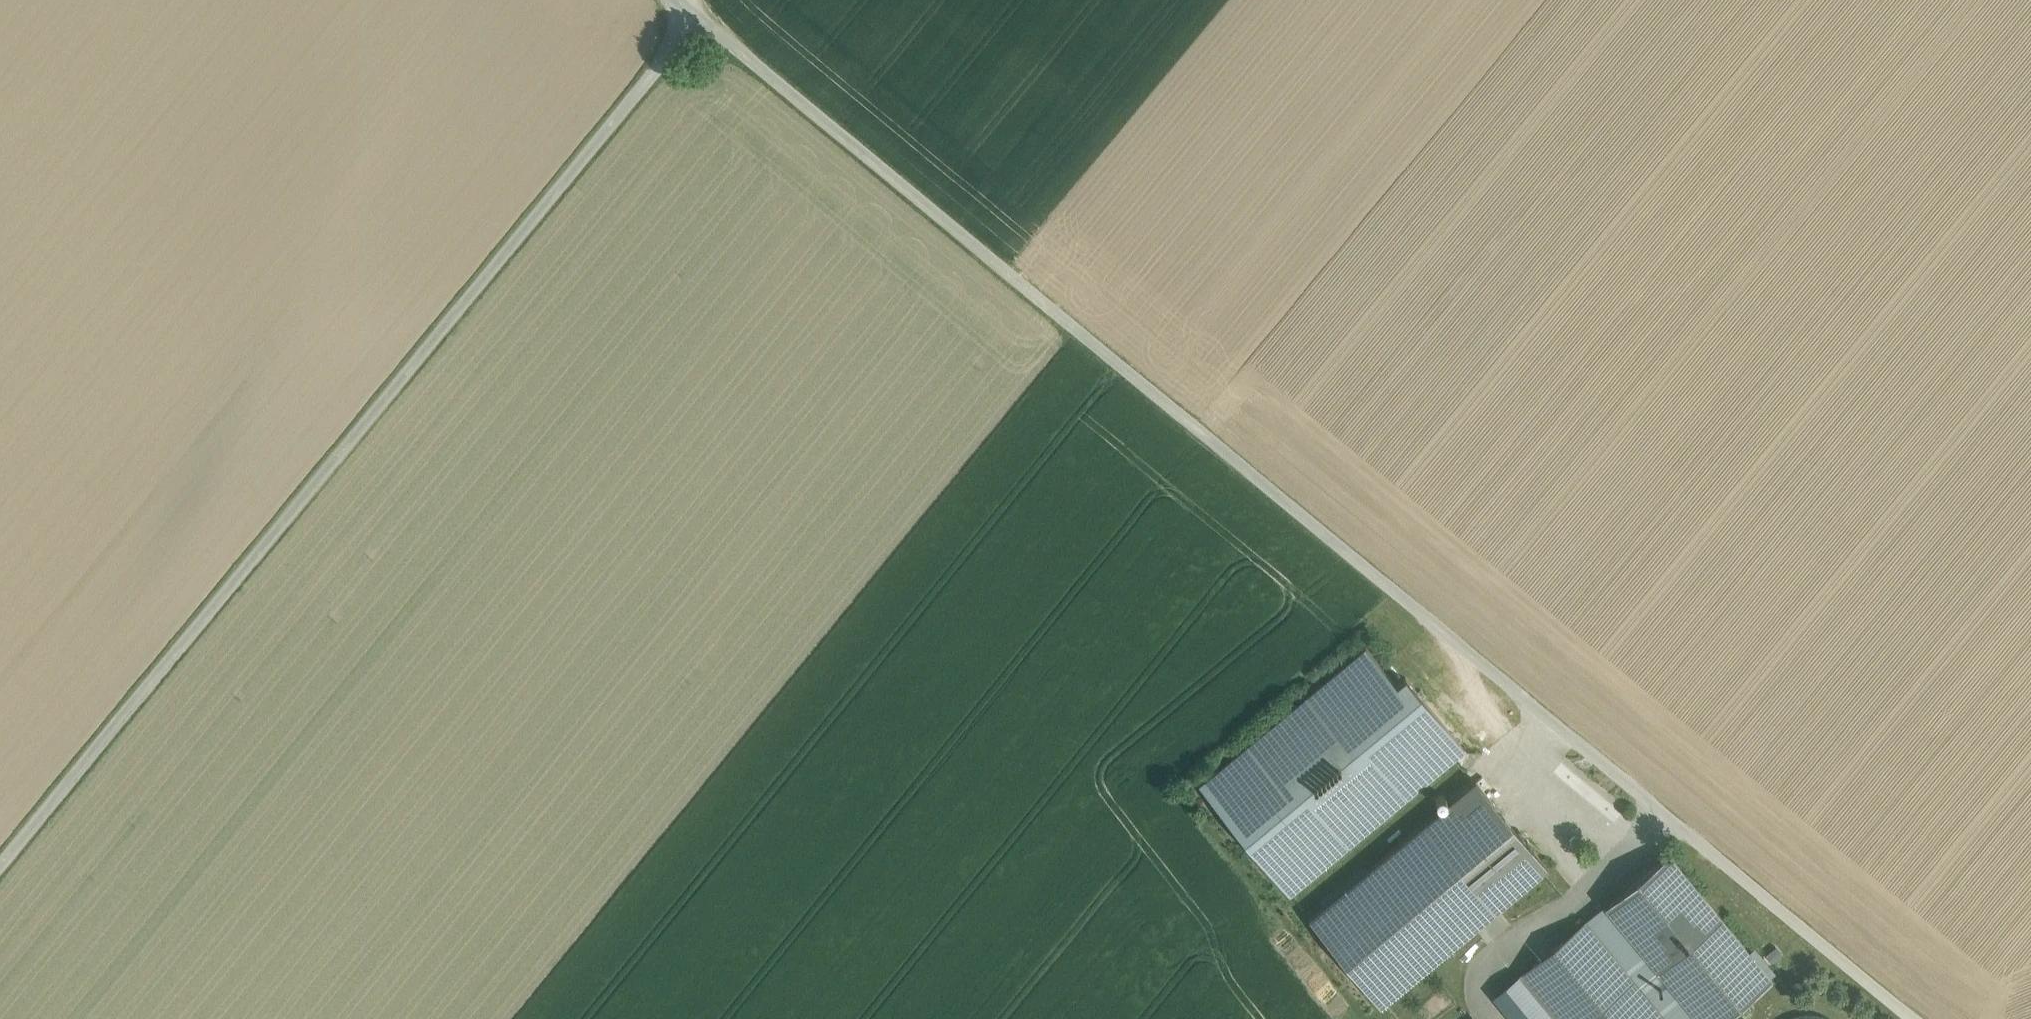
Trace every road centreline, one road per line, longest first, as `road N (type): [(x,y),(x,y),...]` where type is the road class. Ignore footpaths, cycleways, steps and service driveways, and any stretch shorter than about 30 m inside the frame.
road 1 (unclassified): [(695,21),(1915,1018)]
road 2 (unclassified): [(695,21),(0,867)]

